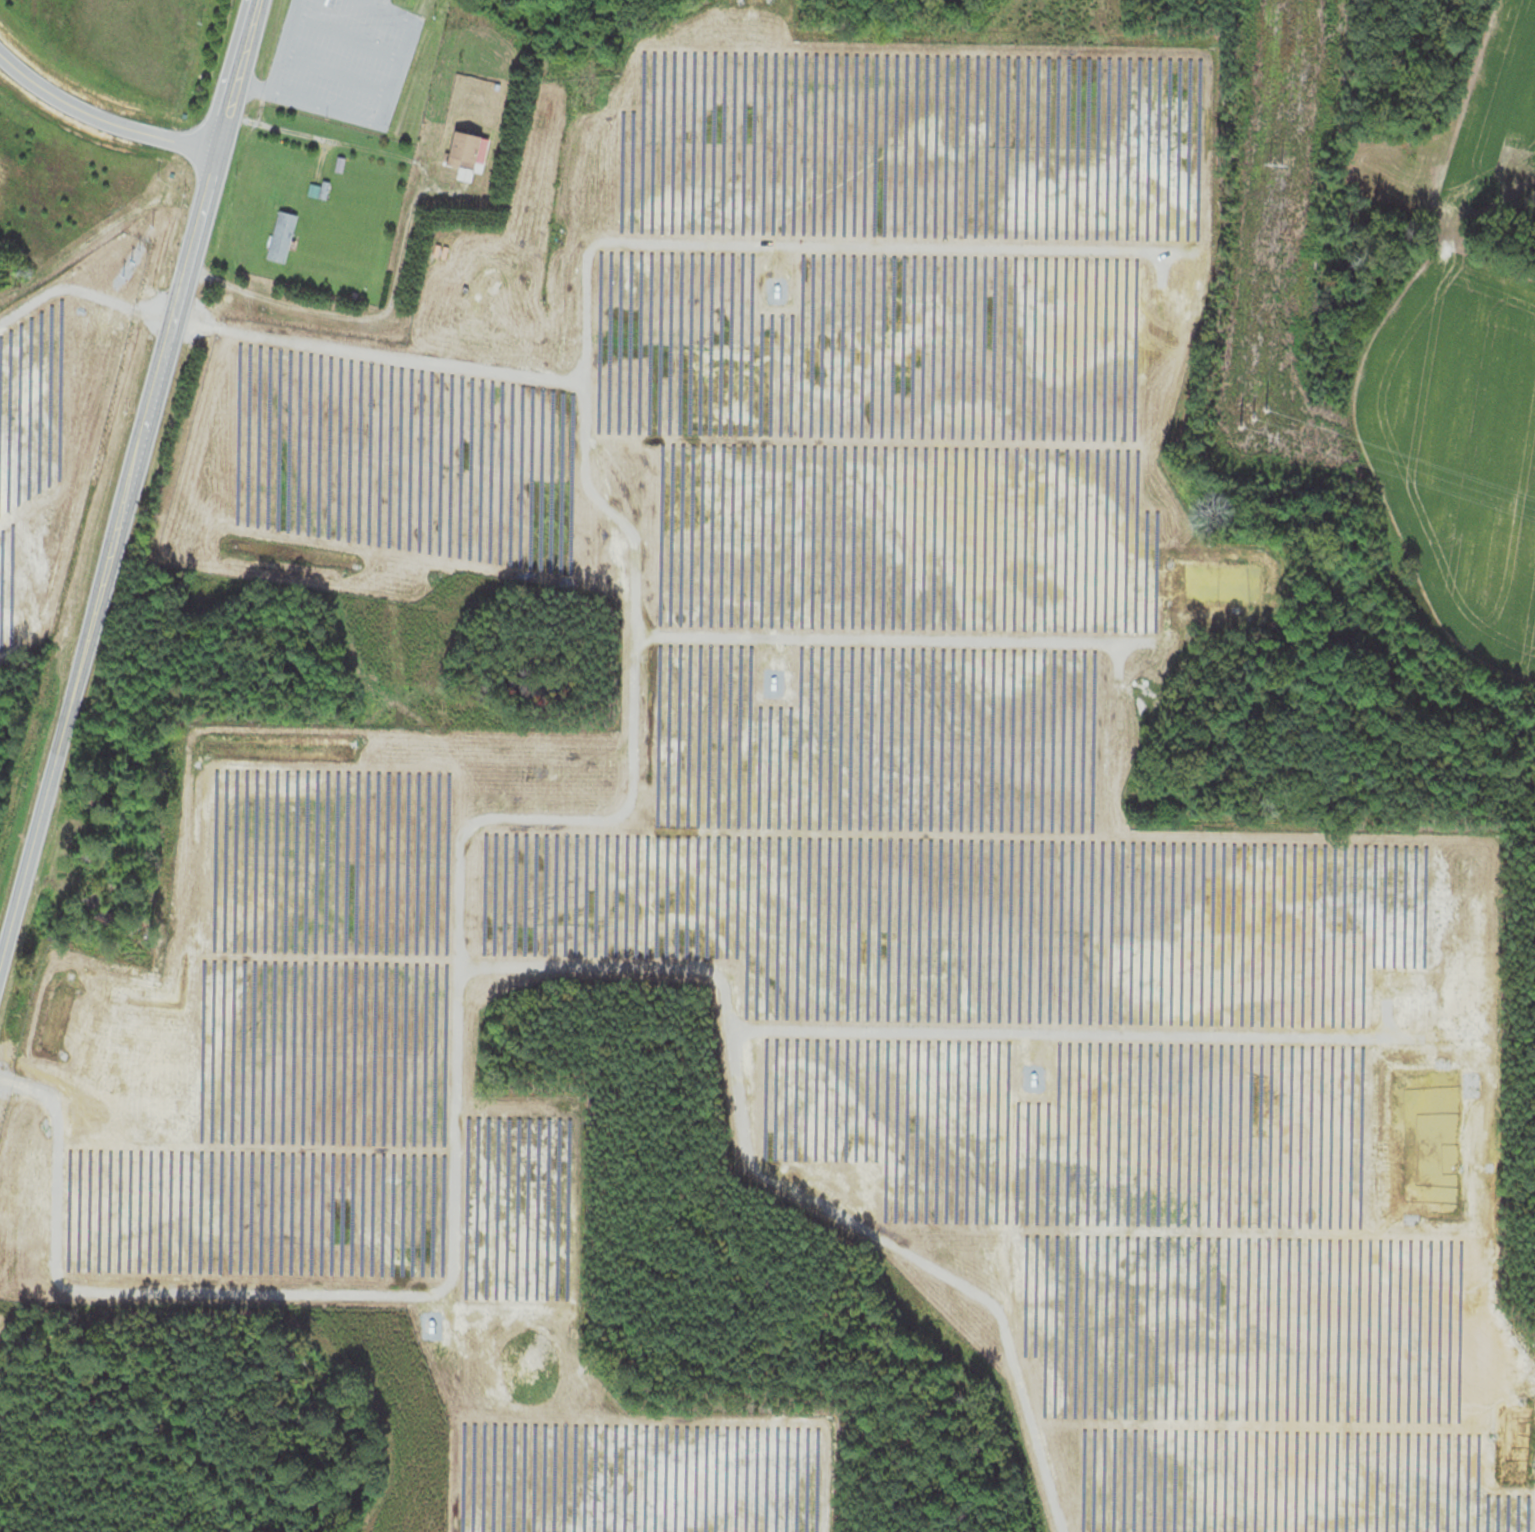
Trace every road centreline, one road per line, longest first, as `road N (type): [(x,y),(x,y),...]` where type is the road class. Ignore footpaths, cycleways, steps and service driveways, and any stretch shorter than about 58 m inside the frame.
road 1 (primary): [(0,977),(263,0)]

